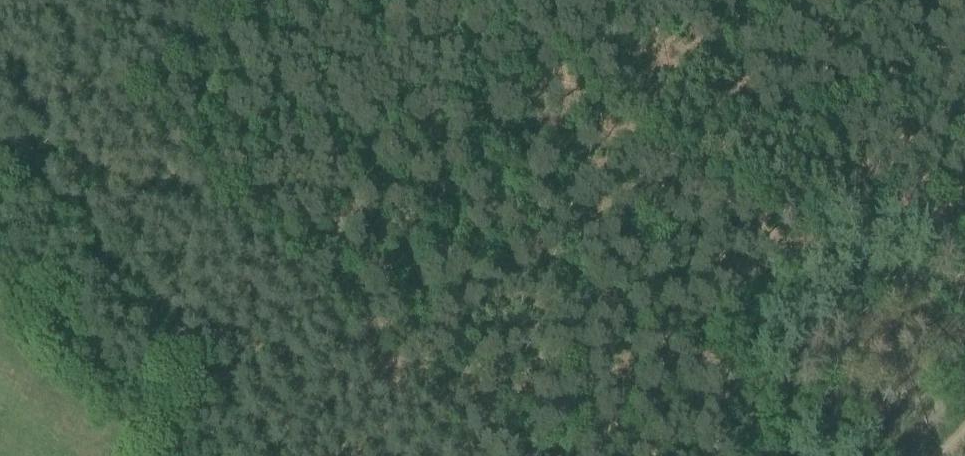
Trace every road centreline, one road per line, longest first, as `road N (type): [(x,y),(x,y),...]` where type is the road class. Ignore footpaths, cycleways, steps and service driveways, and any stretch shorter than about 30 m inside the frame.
road 1 (track): [(185,455),(0,255)]

